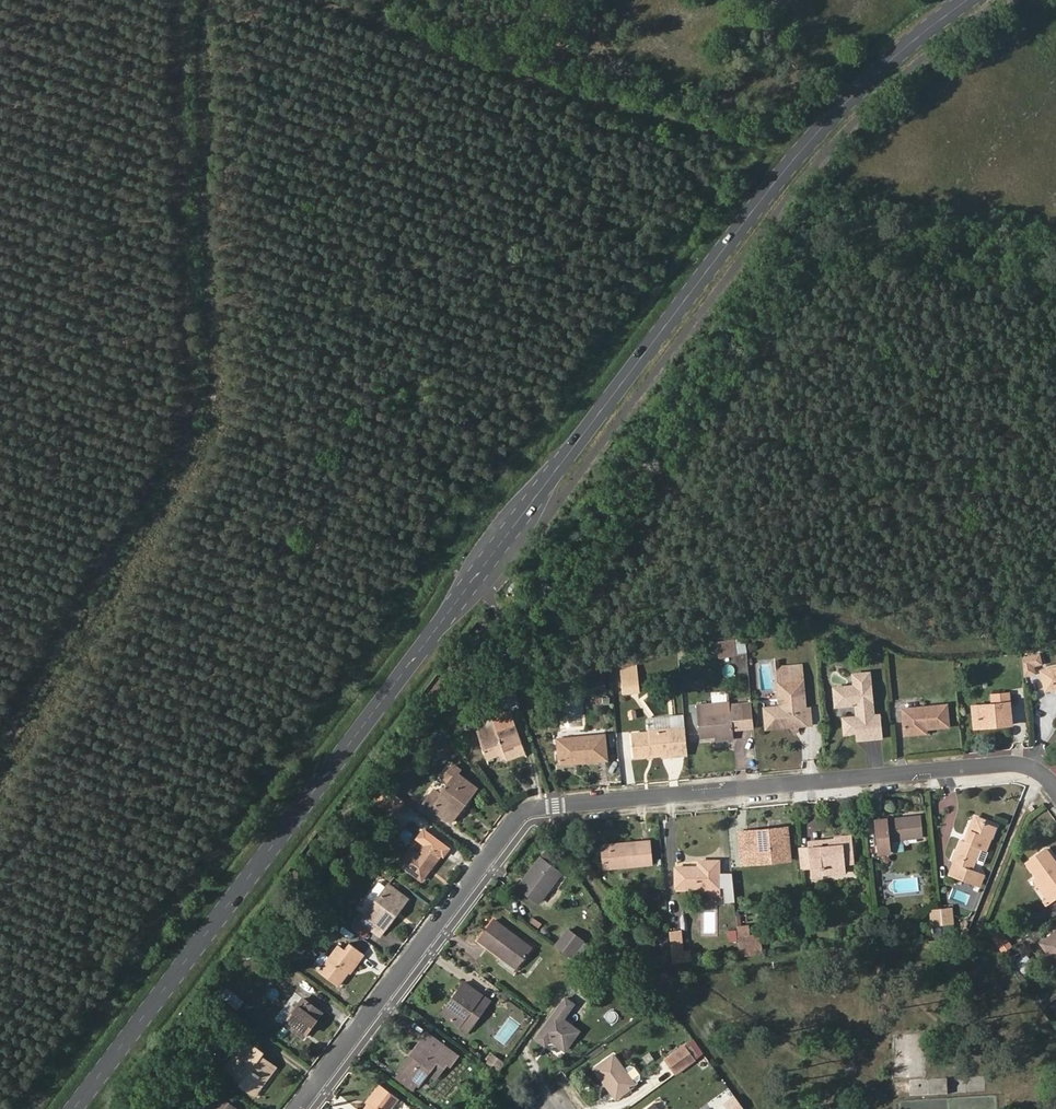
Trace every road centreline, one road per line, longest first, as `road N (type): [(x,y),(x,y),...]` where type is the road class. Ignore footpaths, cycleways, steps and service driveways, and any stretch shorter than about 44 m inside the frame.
road 1 (primary): [(966,0),(879,71),(767,194),(73,1108)]
road 2 (residential): [(299,1108),(527,812),(1009,763),(1033,768),(1055,790)]
road 3 (track): [(204,0),(212,428),(0,774)]
road 4 (track): [(324,0),(793,162)]

